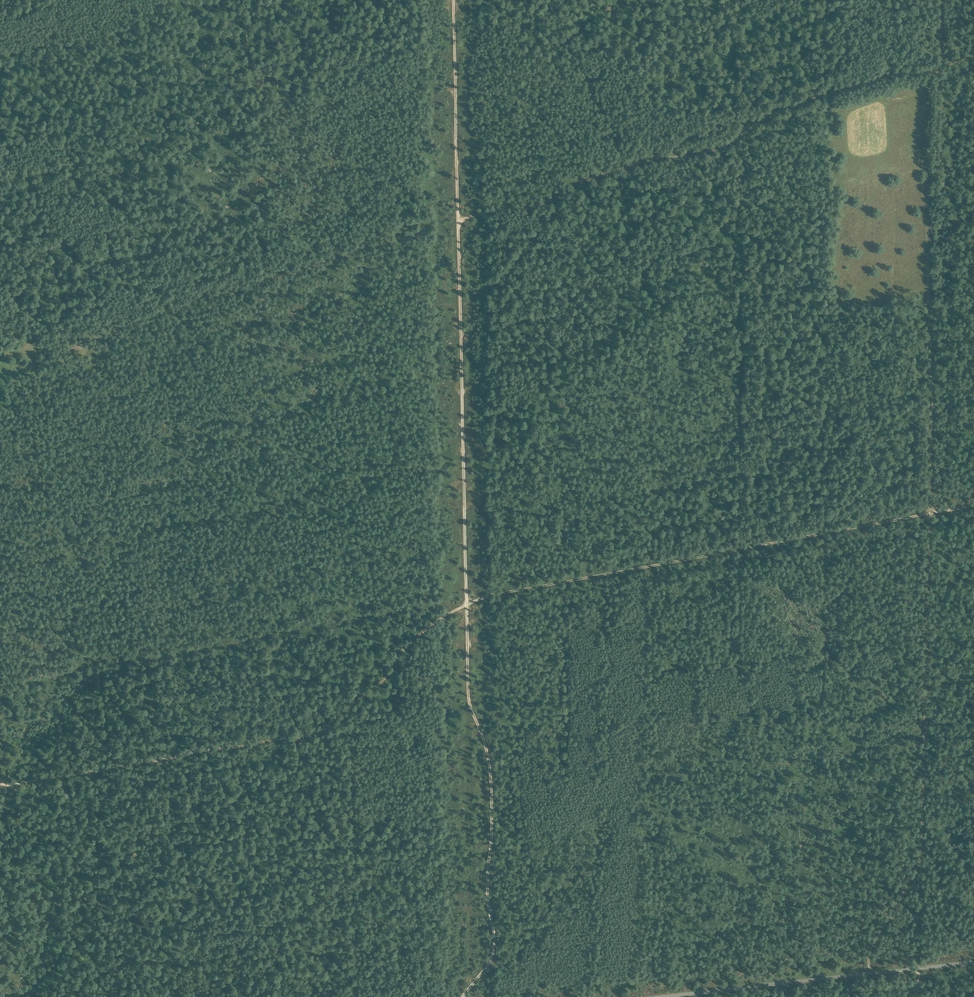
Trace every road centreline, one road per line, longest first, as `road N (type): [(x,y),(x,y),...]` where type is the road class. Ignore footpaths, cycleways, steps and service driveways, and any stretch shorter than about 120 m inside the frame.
road 1 (track): [(880,973),(867,959),(872,928),(909,890),(919,859),(932,72)]
road 2 (track): [(452,0),(467,604)]
road 3 (track): [(458,221),(525,211),(585,182),(667,156),(714,152),(787,110),(973,59)]
road 4 (track): [(0,783),(312,734),(379,684),(408,645),(467,604)]
road 5 (track): [(467,604),(973,505)]
road 6 (track): [(467,604),(467,695),(493,800),(488,878),(496,937),(491,959),(462,996)]
road 7 (track): [(666,996),(973,962)]

